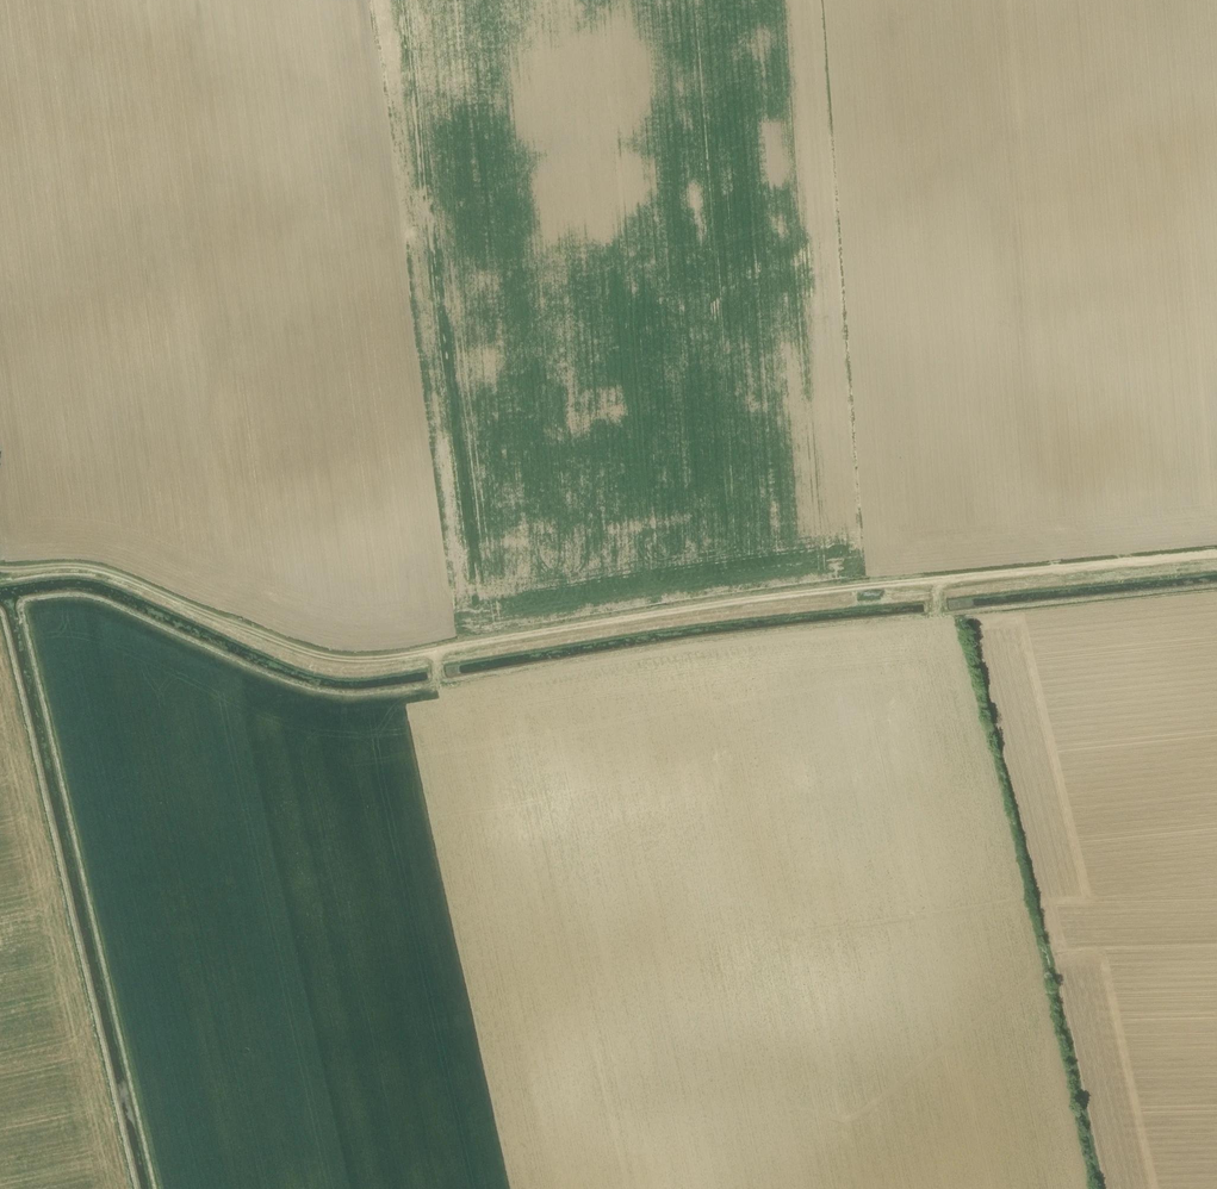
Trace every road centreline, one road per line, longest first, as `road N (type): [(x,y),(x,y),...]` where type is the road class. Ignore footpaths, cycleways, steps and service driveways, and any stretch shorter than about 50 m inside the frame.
road 1 (track): [(1216,555),(784,595),(375,660),(322,657),(250,633),(237,638),(99,578),(0,583)]

